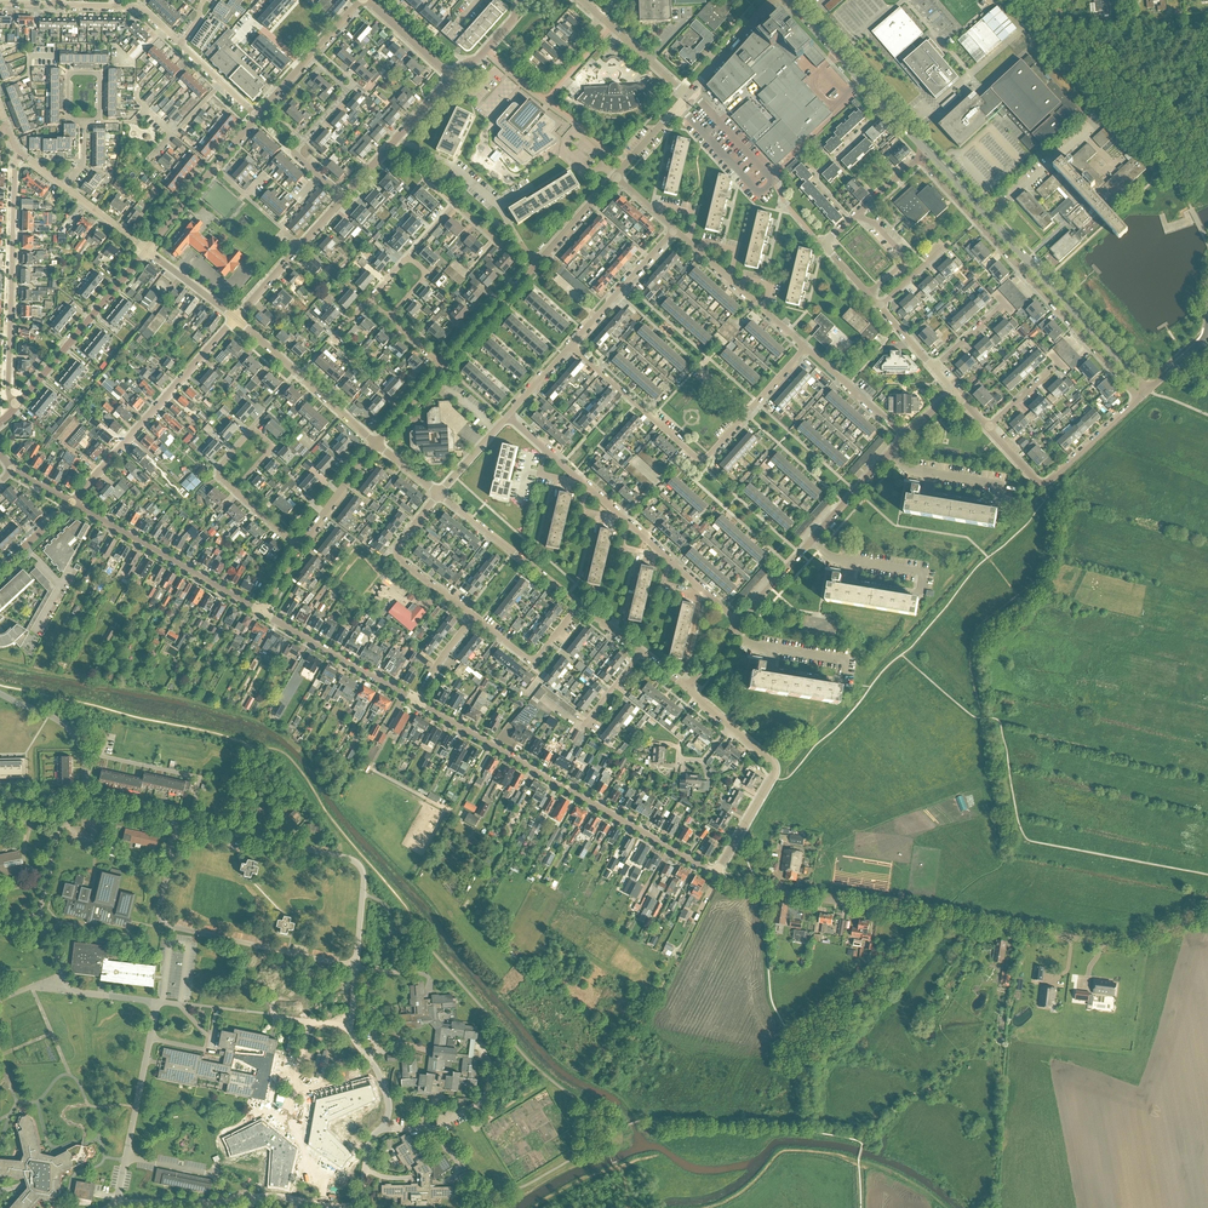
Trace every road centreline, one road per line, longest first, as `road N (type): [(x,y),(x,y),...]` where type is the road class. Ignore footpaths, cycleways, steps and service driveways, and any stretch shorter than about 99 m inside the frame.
road 1 (tertiary): [(1207,918),(1107,943),(744,889),(716,875)]
road 2 (tertiary): [(716,875),(416,701)]
road 3 (residential): [(919,158),(1139,399)]
road 4 (unclassified): [(927,151),(1148,391)]
road 5 (residential): [(178,822),(163,923),(355,967)]
road 6 (residential): [(190,823),(358,864),(355,967)]
road 7 (unclassified): [(350,1027),(383,1082),(388,1120),(371,1138),(354,1205),(296,1200)]
road 8 (residential): [(17,406),(8,387),(20,155)]
road 9 (residential): [(72,503),(236,319)]
road 10 (residential): [(572,345),(701,460),(750,411)]
road 11 (unclassified): [(141,1081),(156,1003),(72,992),(47,934)]
road 12 (tertiary): [(72,503),(262,612)]
road 13 (unclassified): [(988,428),(1045,483),(1139,399)]
road 14 (tertiary): [(17,406),(147,251)]
road 15 (unclassified): [(377,443),(236,319)]
road 16 (unclassified): [(716,875),(775,770),(731,727)]
road 17 (unclassified): [(438,493),(580,604)]
road 18 (tertiary): [(416,701),(262,612)]
road 19 (unclassified): [(119,1204),(296,1200)]
road 20 (residential): [(438,493),(396,552),(473,617)]
road 21 (residential): [(343,198),(292,155),(354,83)]
road 22 (residential): [(190,823),(195,777),(85,757)]
road 23 (tertiary): [(256,116),(361,0)]
road 24 (residential): [(773,648),(840,659),(837,678),(770,667)]
road 25 (residential): [(473,617),(534,661),(580,604)]
road 26 (residential): [(84,123),(69,122),(69,71),(100,72),(99,122)]
road 27 (residential): [(931,473),(997,485),(995,499),(930,489)]
road 28 (unclassified): [(788,0),(887,108)]
road 29 (unclassified): [(538,262),(444,367)]
road 30 (residential): [(806,347),(905,436)]
road 31 (unclassified): [(772,0),(686,95)]
road 32 (unclassified): [(377,443),(301,545)]
road 33 (unclassified): [(40,911),(59,829),(91,801)]
road 34 (unclassified): [(119,1204),(141,1081)]
road 35 (residential): [(686,95),(773,180)]
road 36 (residential): [(497,205),(454,168),(398,138)]

